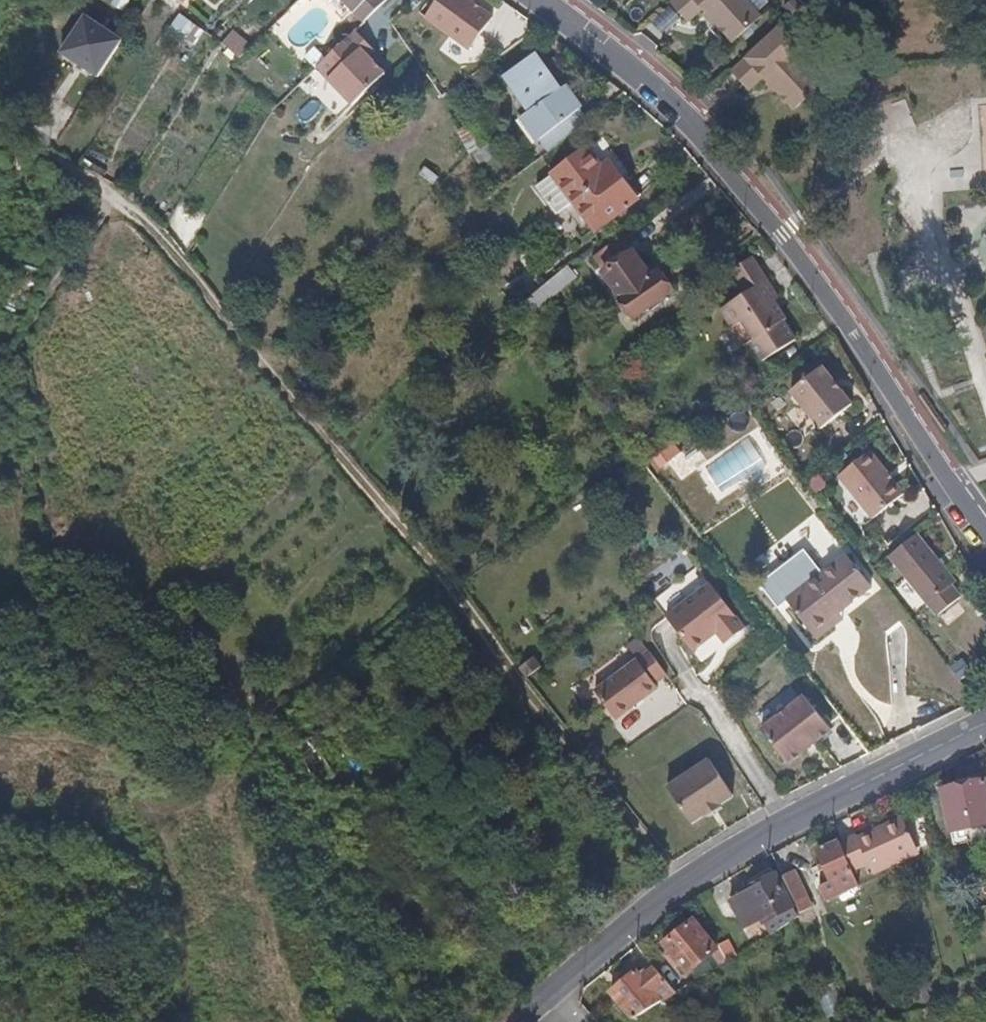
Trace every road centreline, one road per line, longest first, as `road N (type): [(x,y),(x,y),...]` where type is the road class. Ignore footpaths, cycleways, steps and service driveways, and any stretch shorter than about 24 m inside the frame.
road 1 (track): [(680,890),(441,581),(330,457),(153,235),(113,197),(0,127)]
road 2 (unclassified): [(531,0),(645,84),(720,163),(802,258),(985,521)]
road 3 (residential): [(520,1021),(712,866),(985,719)]
road 4 (track): [(165,843),(210,799),(224,759),(441,581)]

